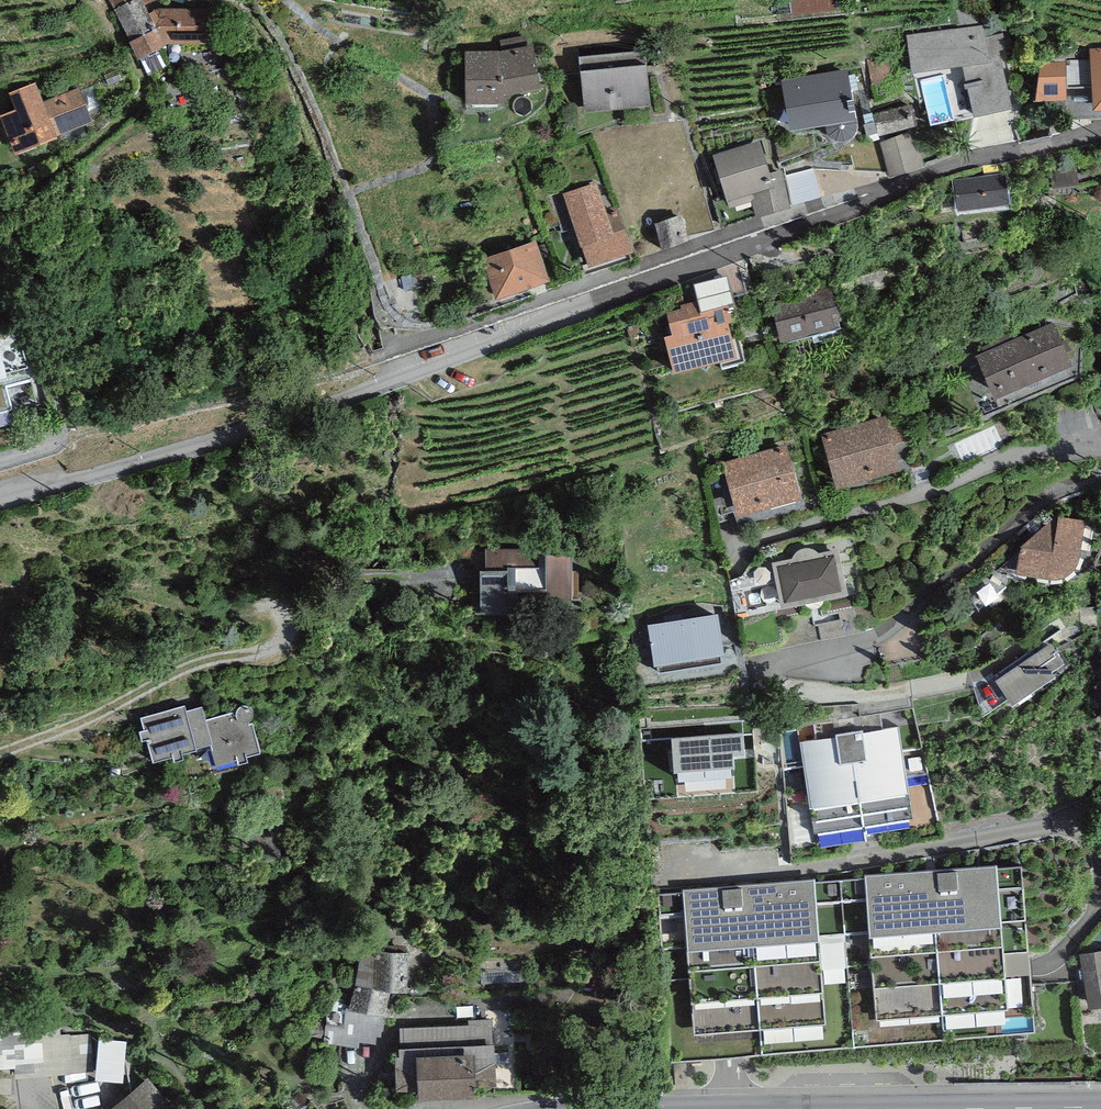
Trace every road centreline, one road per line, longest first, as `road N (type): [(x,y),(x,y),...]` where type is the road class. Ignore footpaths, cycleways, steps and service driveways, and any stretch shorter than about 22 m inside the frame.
road 1 (residential): [(1100,132),(938,167),(874,201),(582,302),(271,428),(0,501)]
road 2 (primary): [(1100,1107),(940,1108)]

